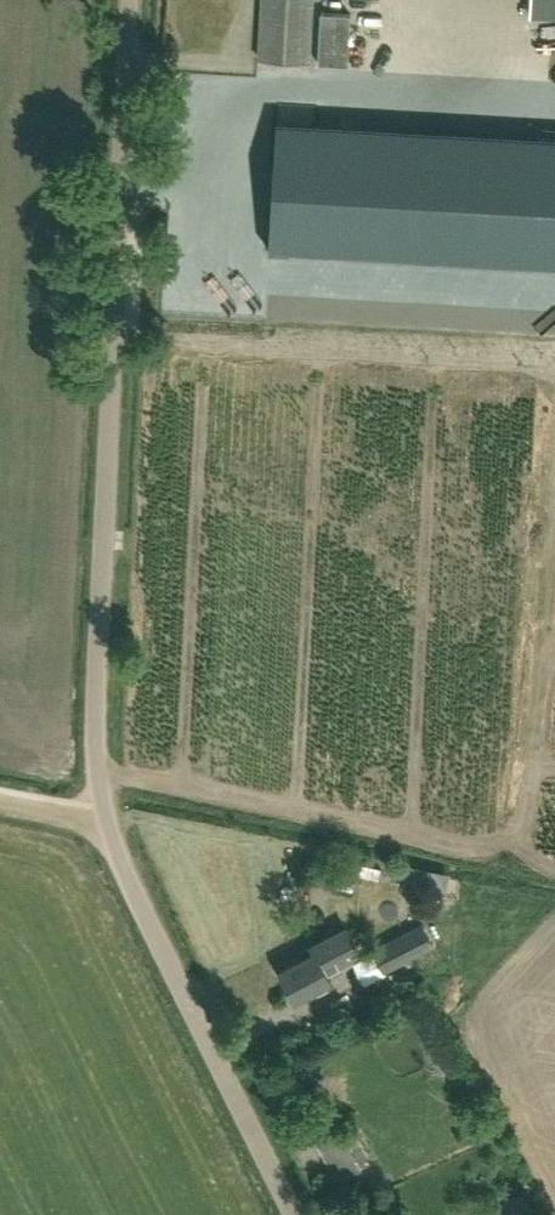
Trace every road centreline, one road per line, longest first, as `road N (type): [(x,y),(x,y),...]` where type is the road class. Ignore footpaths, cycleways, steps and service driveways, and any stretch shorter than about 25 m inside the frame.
road 1 (unclassified): [(295,1214),(116,855),(101,808),(96,686),(129,0)]

